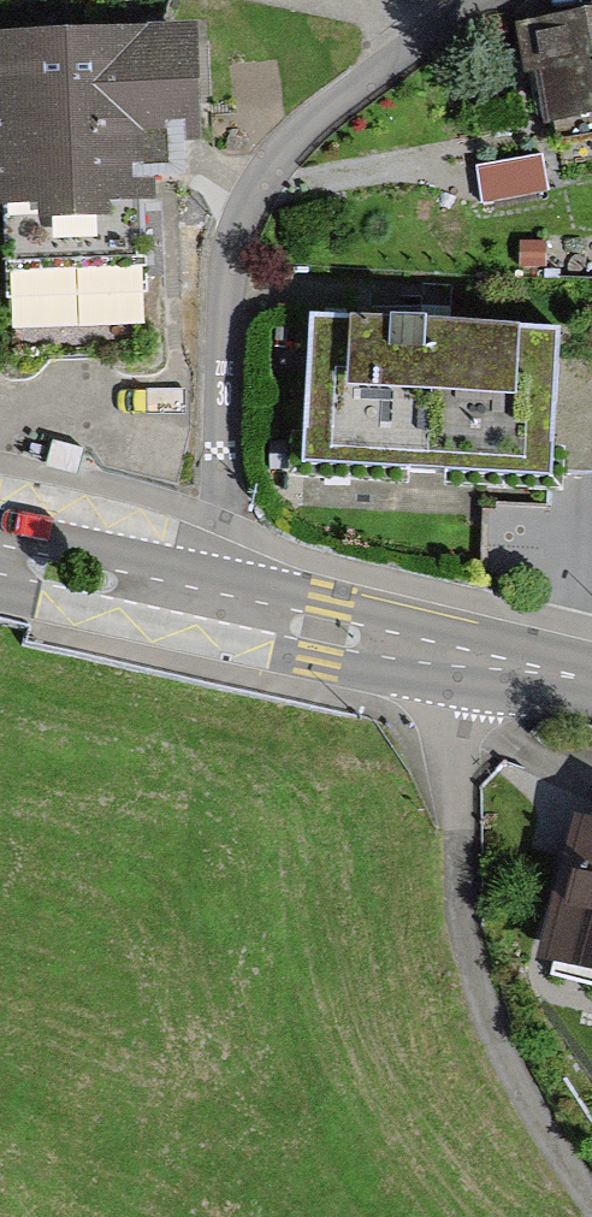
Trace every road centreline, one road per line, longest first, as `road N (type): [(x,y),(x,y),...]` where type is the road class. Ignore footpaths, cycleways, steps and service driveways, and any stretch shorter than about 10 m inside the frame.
road 1 (residential): [(465,0),(300,133),(243,224),(221,323),(214,519),(198,602)]
road 2 (residential): [(442,651),(455,738),(463,914),(502,1058),(591,1198)]
road 3 (tertiary): [(198,602),(442,651)]
road 4 (tertiary): [(0,557),(198,602)]
road 5 (tertiary): [(442,651),(591,677)]

